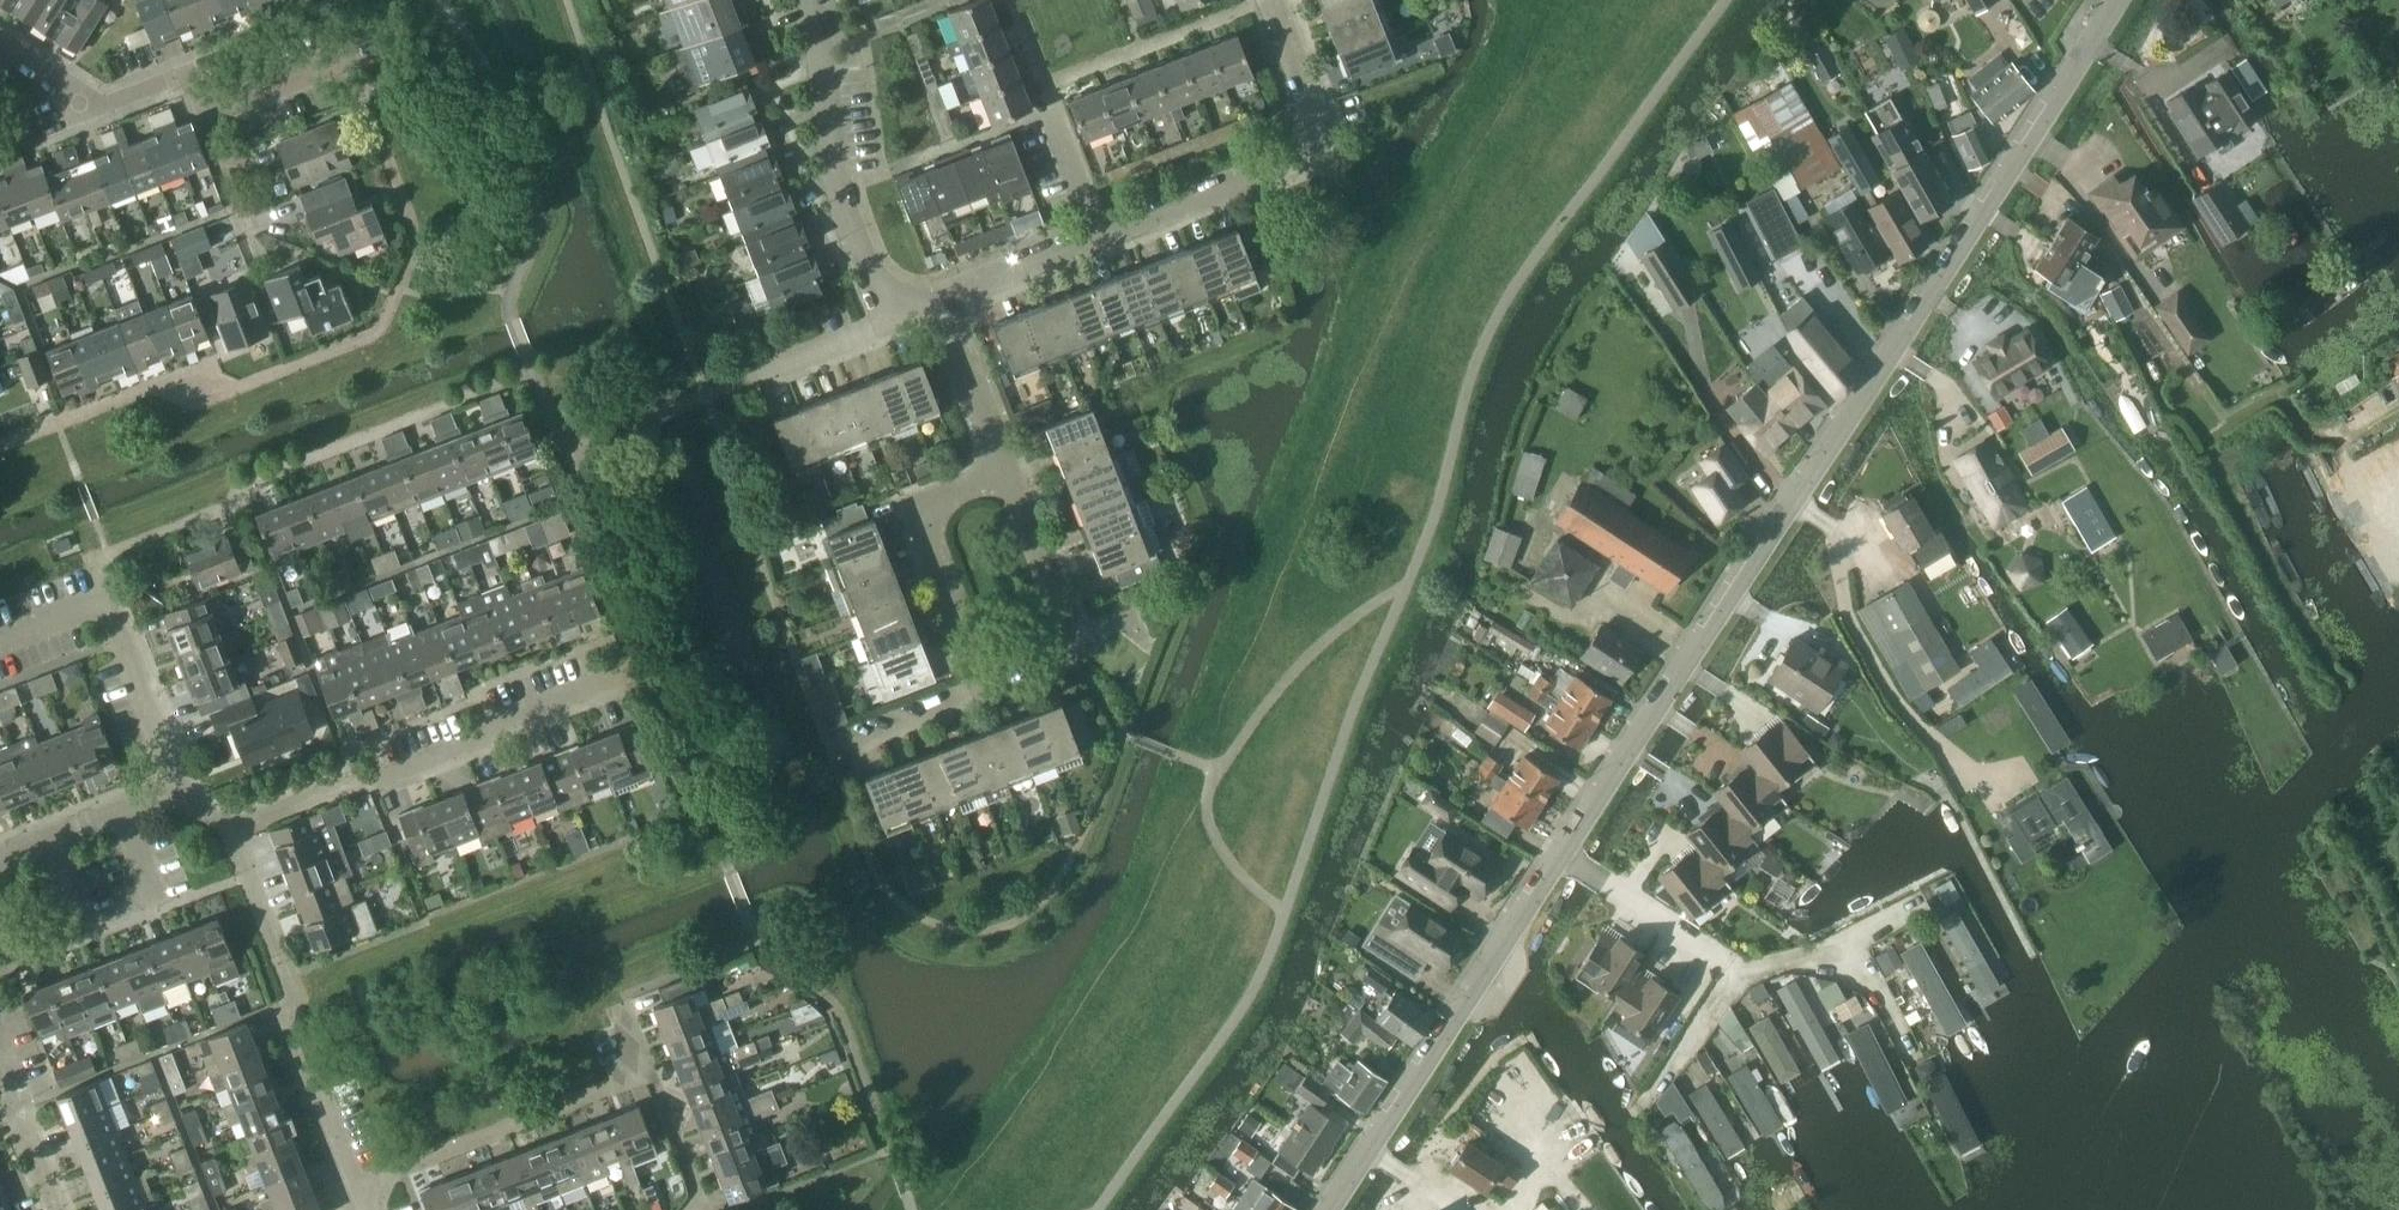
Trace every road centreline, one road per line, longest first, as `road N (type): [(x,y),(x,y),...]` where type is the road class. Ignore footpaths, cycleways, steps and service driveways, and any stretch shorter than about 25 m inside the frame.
road 1 (residential): [(1331,1209),(1574,831),(1871,393),(2117,0)]
road 2 (residential): [(943,301),(1298,160),(1316,106),(1274,0)]
road 3 (residential): [(233,829),(354,783),(374,784),(648,673)]
road 4 (residential): [(248,487),(234,511),(94,564),(181,790)]
road 5 (residential): [(356,59),(213,118),(191,77),(97,113),(0,49)]
road 6 (residential): [(233,829),(298,1000),(291,1032),(353,1190)]
road 7 (residential): [(895,321),(840,191),(812,0)]
road 8 (residential): [(353,1190),(647,1077)]
road 9 (residential): [(248,487),(534,371)]
road 10 (residential): [(986,680),(918,512),(1007,469)]
road 11 (residential): [(986,680),(1047,653),(1064,614),(1007,469)]
road 12 (residential): [(0,859),(181,790)]
road 13 (residential): [(1007,469),(943,301)]
road 14 (residential): [(56,1209),(0,1057)]
road 15 (residential): [(761,376),(895,321)]
road 16 (residential): [(703,1209),(647,1077)]

